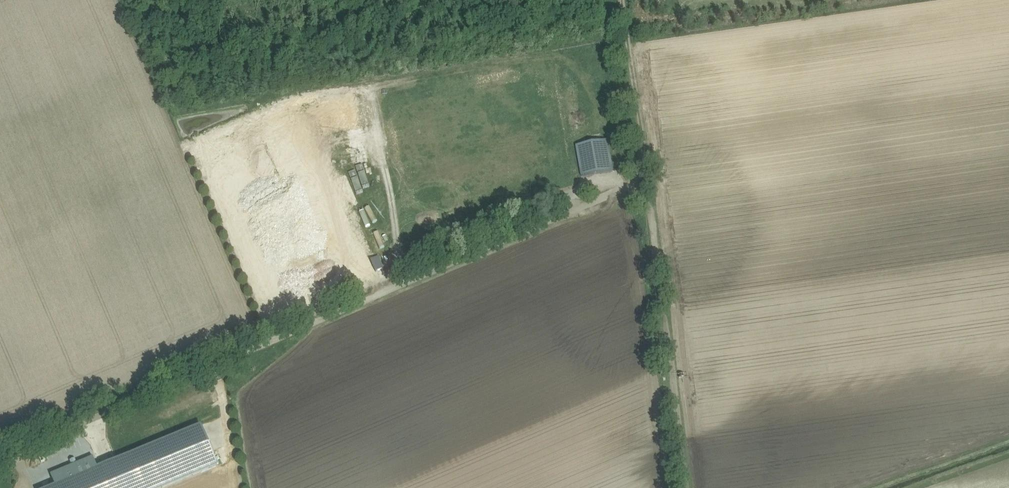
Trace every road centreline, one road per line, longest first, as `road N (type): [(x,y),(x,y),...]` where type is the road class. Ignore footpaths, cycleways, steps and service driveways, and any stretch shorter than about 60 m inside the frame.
road 1 (unclassified): [(0,459),(633,185)]
road 2 (track): [(689,487),(649,207),(633,185),(643,163),(641,129),(620,0)]

